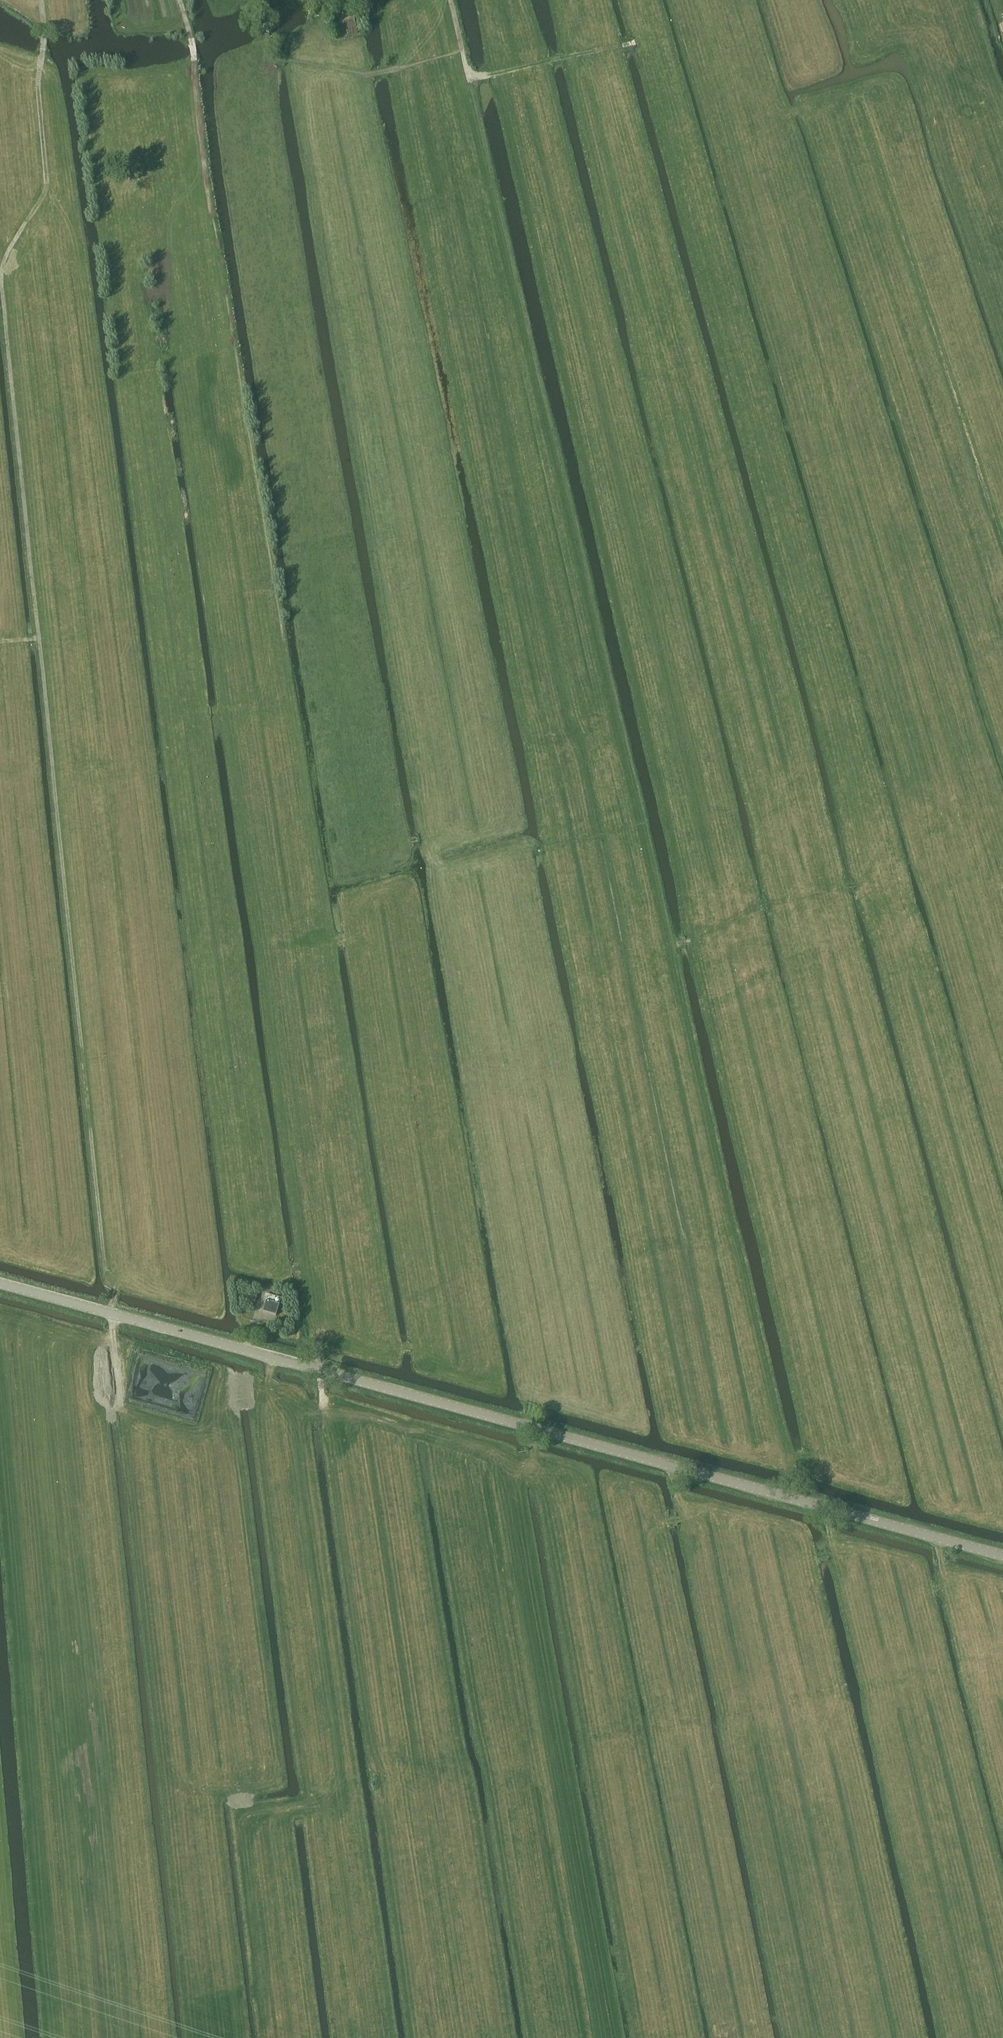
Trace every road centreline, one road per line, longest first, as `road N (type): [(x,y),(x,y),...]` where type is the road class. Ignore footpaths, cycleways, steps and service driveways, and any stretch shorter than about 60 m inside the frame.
road 1 (track): [(109,1312),(116,1284),(106,1270),(0,276)]
road 2 (unclassified): [(1002,1558),(0,1284)]
road 3 (track): [(0,271),(46,189),(41,0)]
road 4 (track): [(218,244),(180,0)]
road 5 (track): [(634,42),(468,75),(451,0)]

